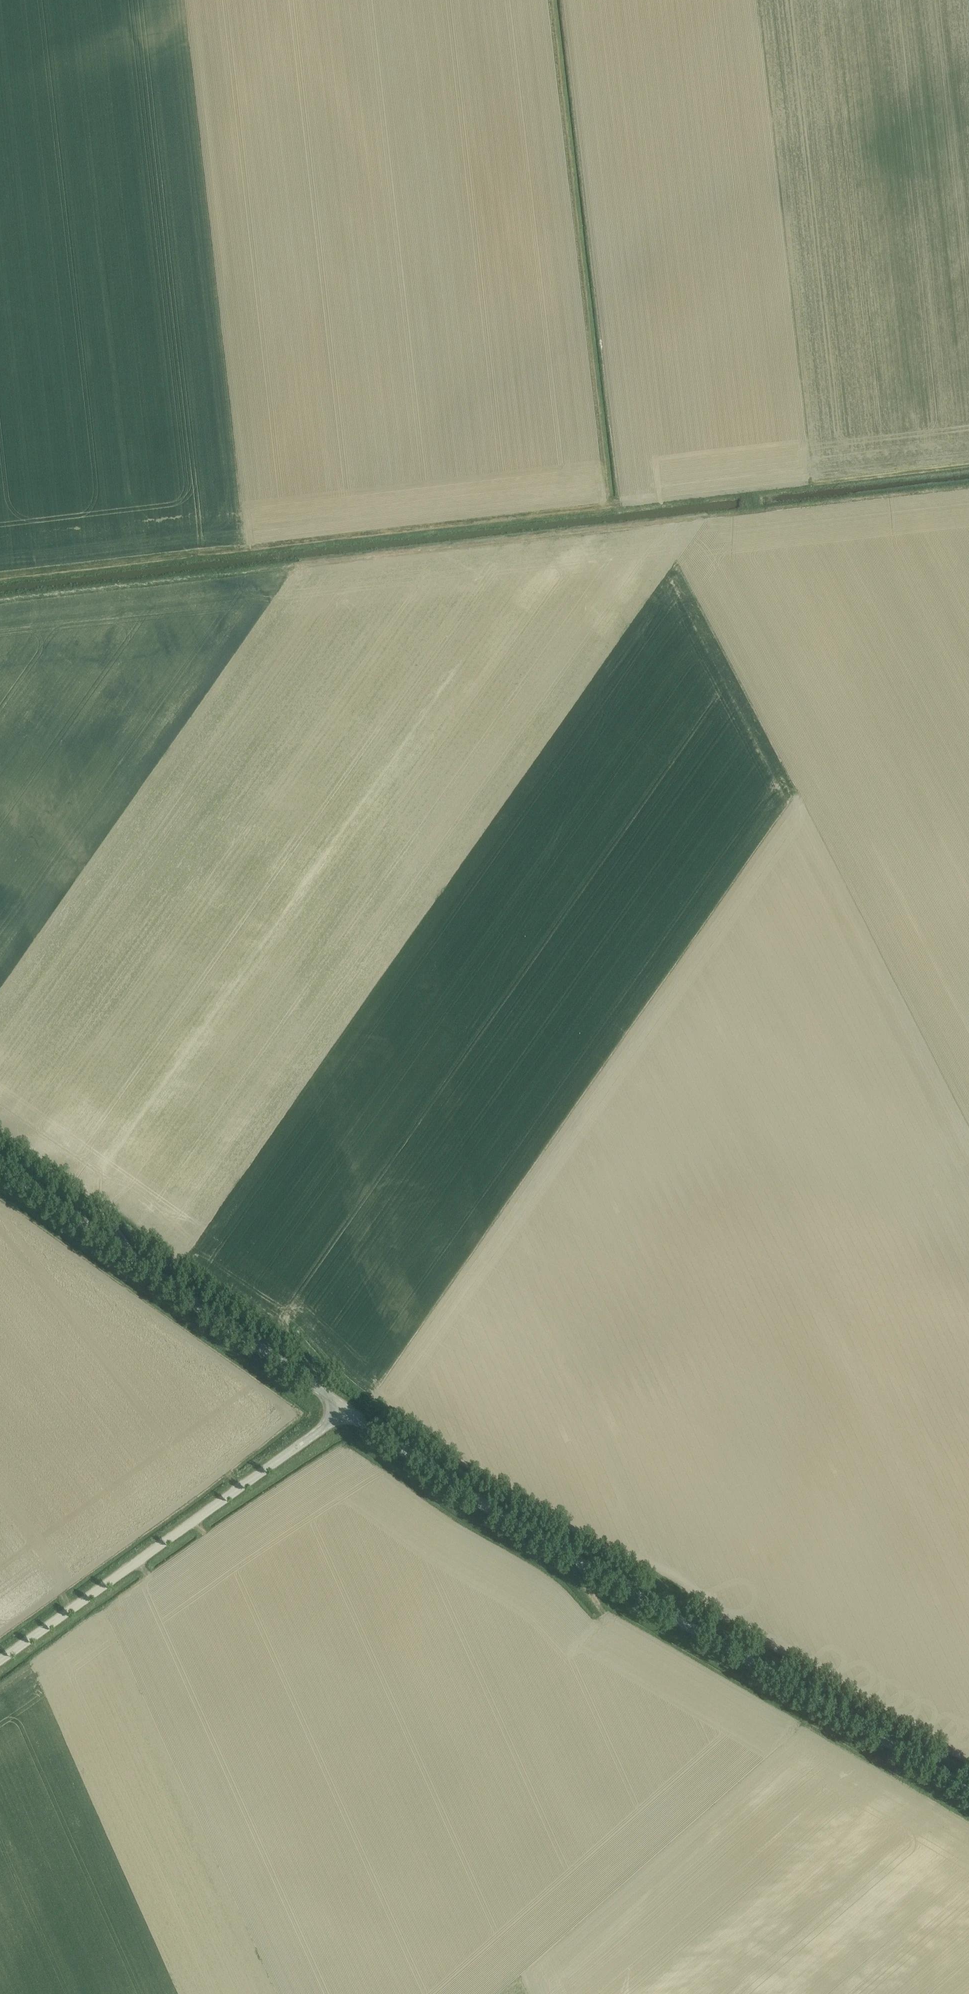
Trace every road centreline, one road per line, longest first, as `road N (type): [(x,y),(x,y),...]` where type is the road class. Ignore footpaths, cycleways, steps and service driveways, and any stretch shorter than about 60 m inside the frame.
road 1 (tertiary): [(968,1790),(537,1538),(346,1409)]
road 2 (unclassified): [(0,1661),(346,1409)]
road 3 (tertiary): [(346,1409),(0,1165)]

